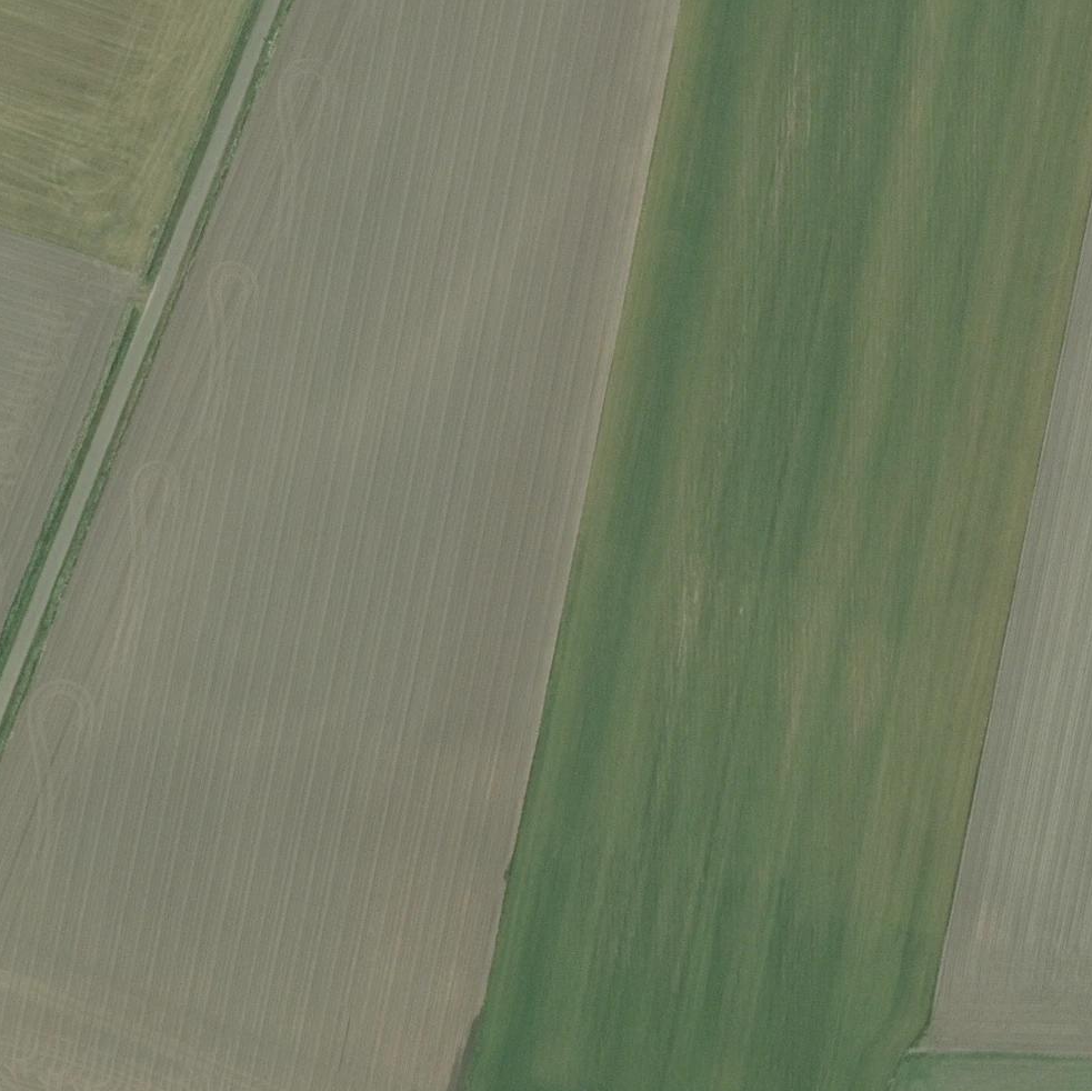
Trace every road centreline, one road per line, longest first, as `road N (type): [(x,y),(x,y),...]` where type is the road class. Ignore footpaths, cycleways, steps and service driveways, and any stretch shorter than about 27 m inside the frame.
road 1 (unclassified): [(0,705),(273,0)]

